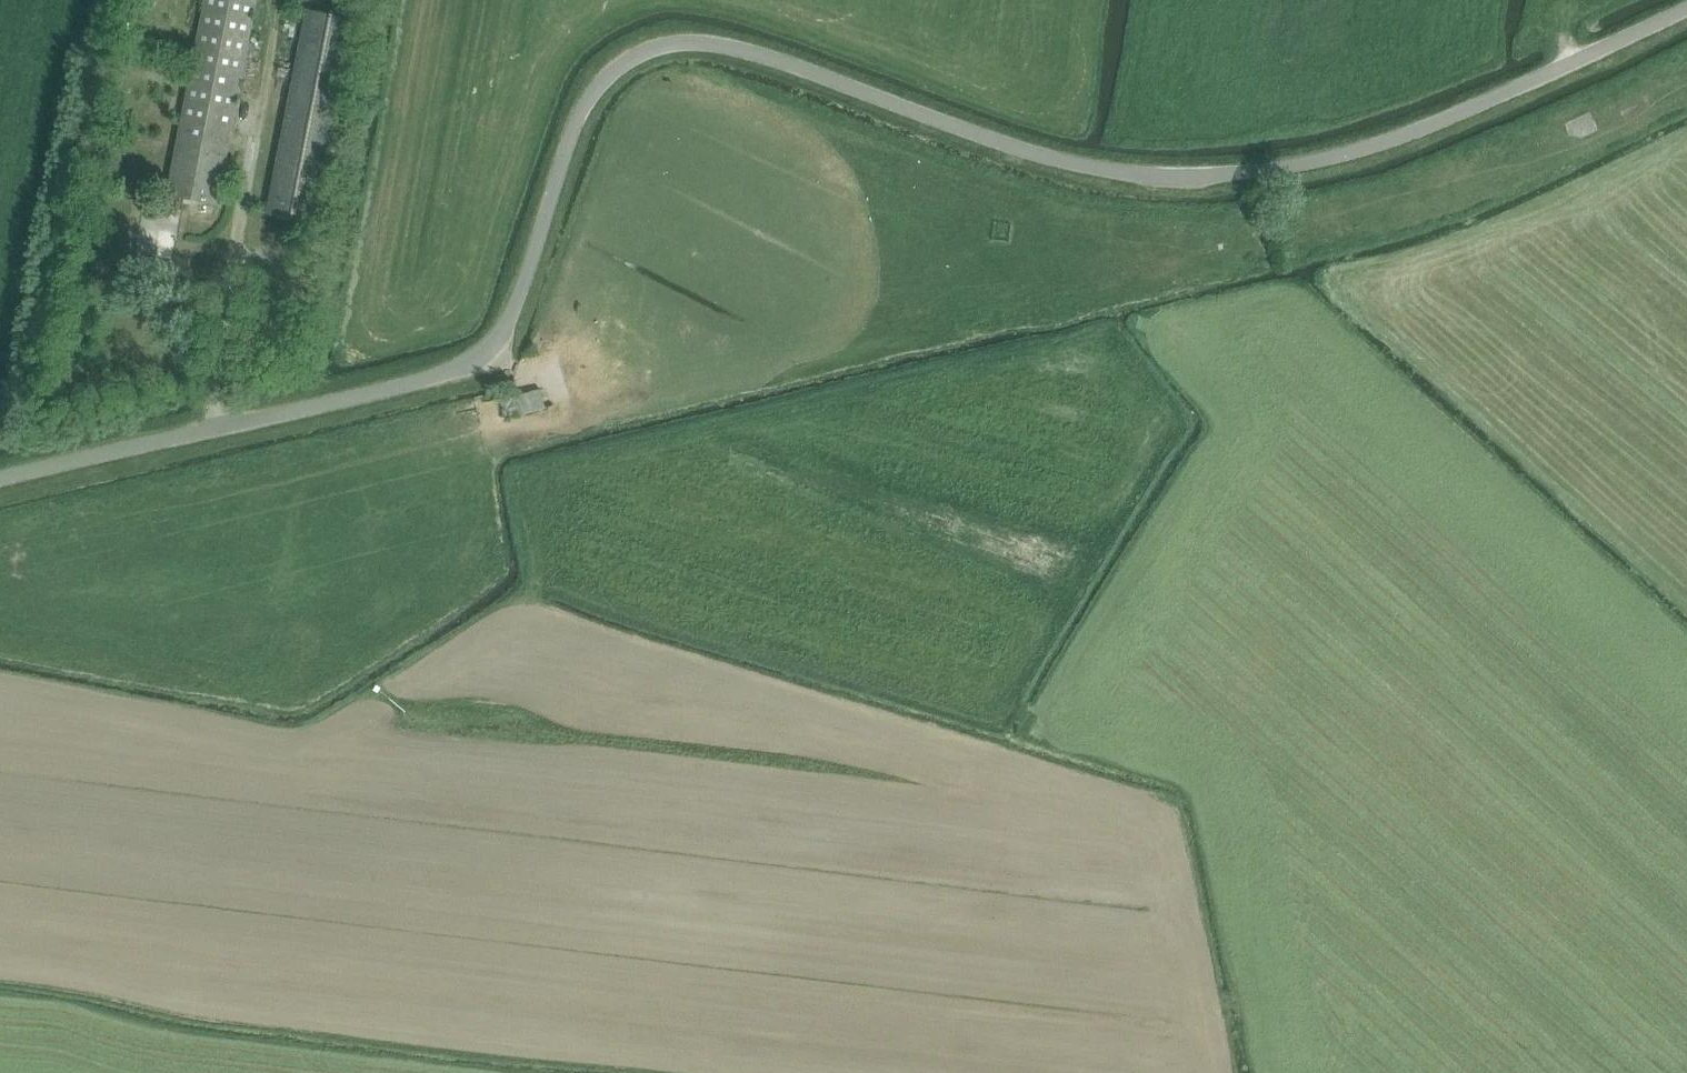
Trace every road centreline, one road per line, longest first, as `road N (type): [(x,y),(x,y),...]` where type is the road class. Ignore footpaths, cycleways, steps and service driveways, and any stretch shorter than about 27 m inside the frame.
road 1 (unclassified): [(1686,18),(1334,163),(1190,180),(1101,171),(1021,150),(743,44),(652,48),(619,70),(584,113),(496,351),(473,365),(0,482)]

